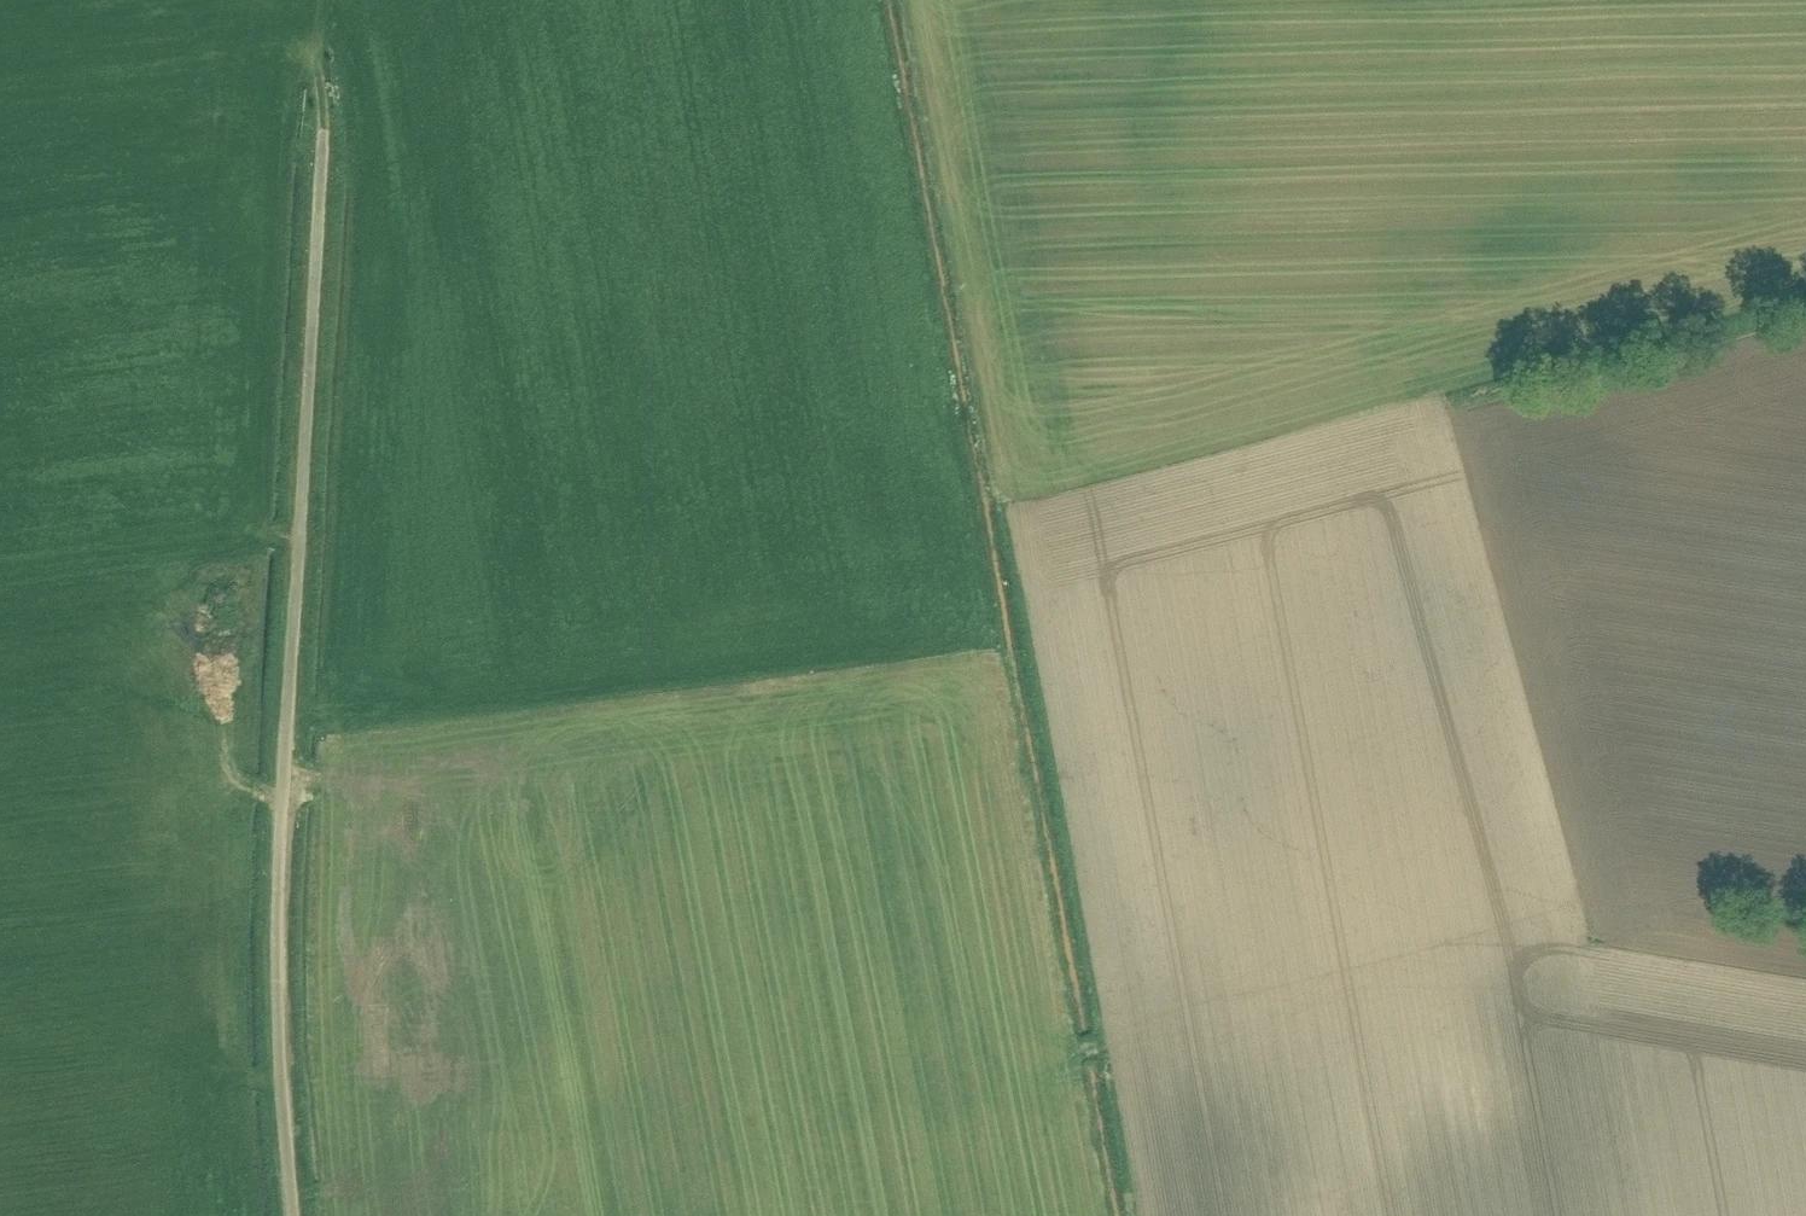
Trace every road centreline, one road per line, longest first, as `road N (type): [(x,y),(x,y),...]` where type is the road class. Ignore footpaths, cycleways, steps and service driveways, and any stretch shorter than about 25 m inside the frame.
road 1 (unclassified): [(294,1215),(279,1041),(327,134)]

